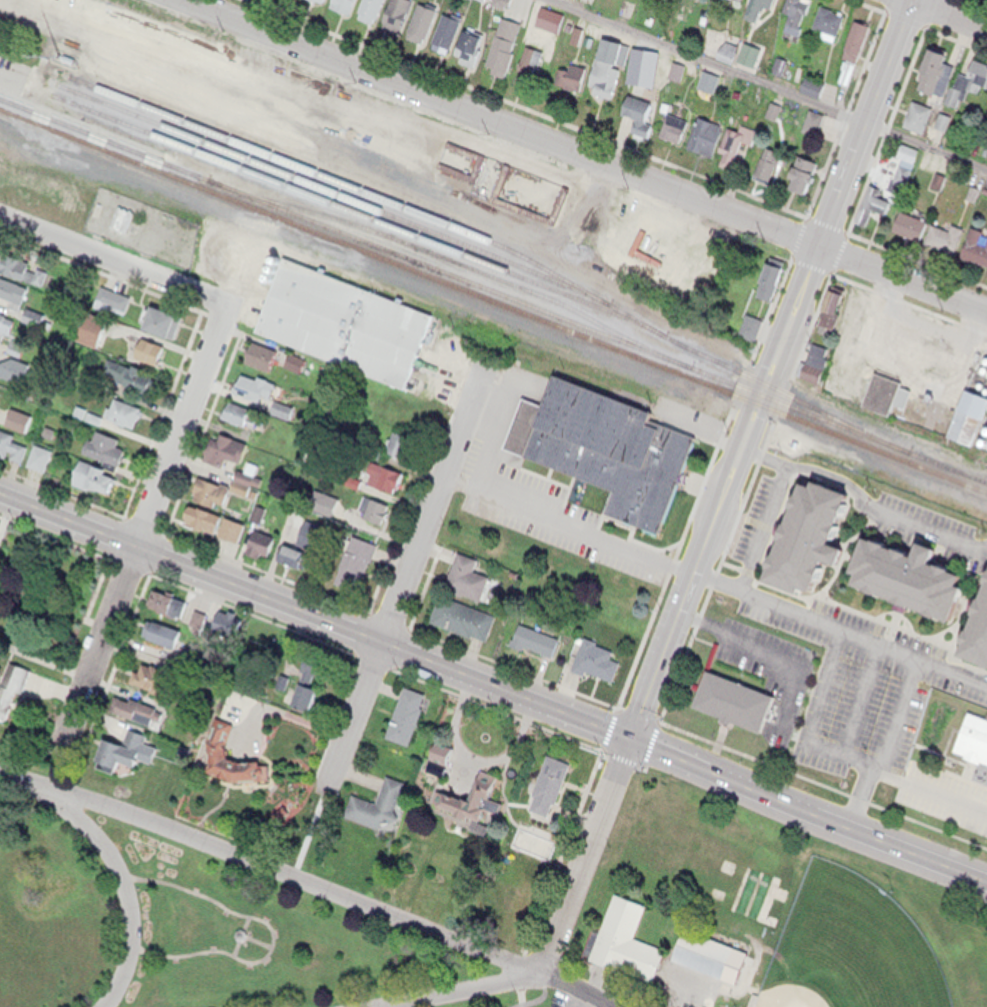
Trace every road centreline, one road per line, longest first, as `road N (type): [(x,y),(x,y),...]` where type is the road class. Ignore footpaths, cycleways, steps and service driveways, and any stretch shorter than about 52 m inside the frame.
road 1 (residential): [(986,310),(182,0)]
road 2 (primary): [(773,794),(0,493)]
road 3 (tertiary): [(630,737),(907,0)]
road 4 (residential): [(519,964),(51,781),(0,769)]
road 5 (residential): [(60,752),(225,303)]
road 6 (residential): [(330,779),(479,367)]
road 7 (residential): [(612,1006),(540,964),(373,1006)]
road 8 (residential): [(540,964),(630,737)]
road 9 (residential): [(225,303),(0,219)]
road 10 (primary): [(986,880),(773,794)]

